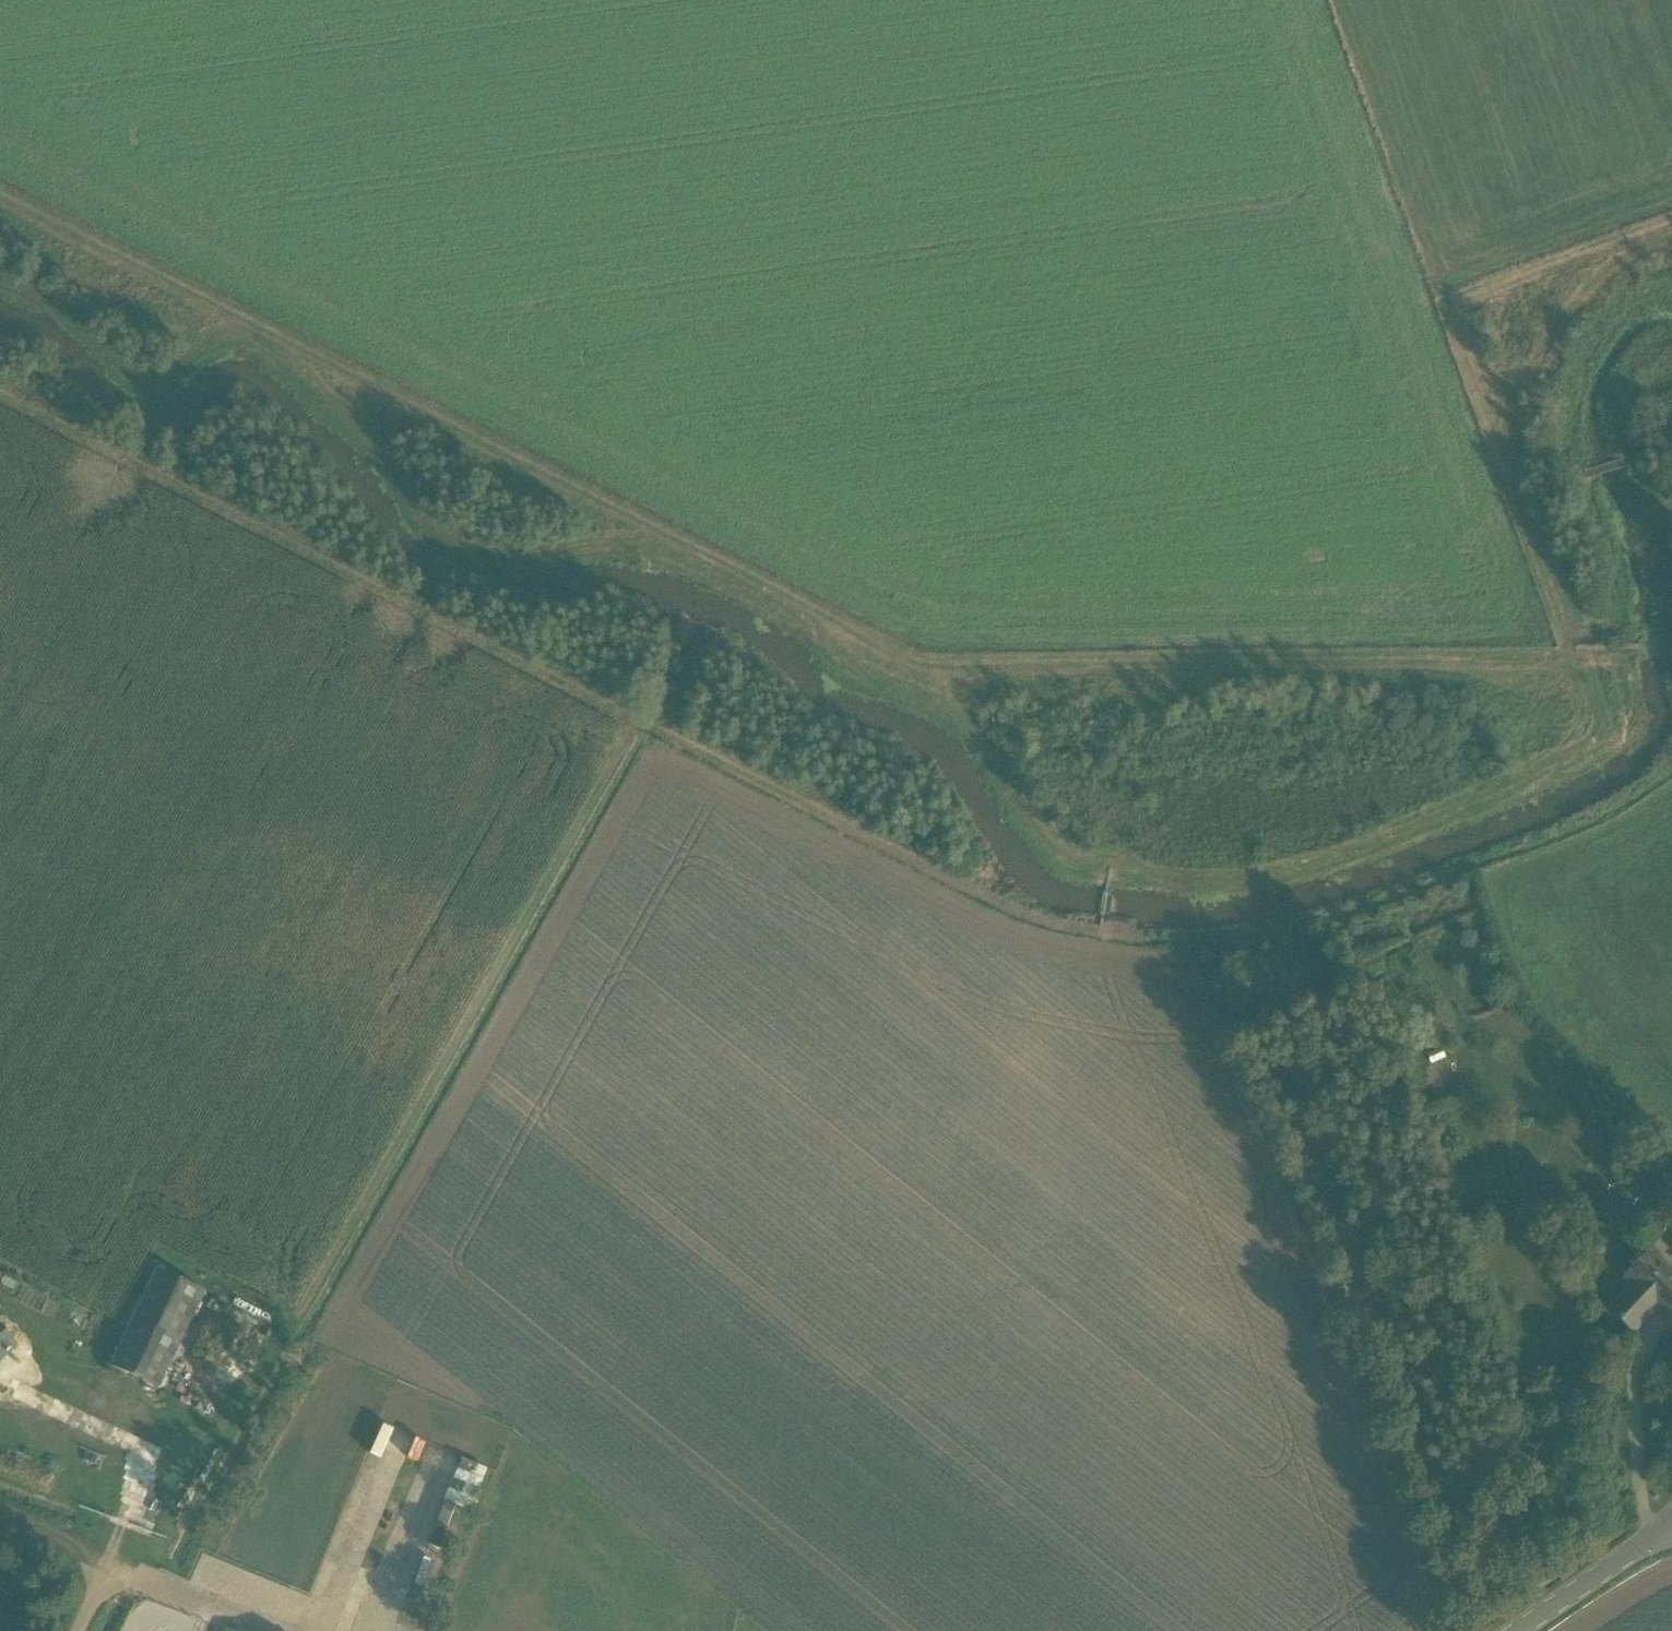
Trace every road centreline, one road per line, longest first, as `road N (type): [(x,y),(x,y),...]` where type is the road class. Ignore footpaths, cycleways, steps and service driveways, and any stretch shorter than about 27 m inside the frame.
road 1 (tertiary): [(1524,1630),(1648,1547)]

